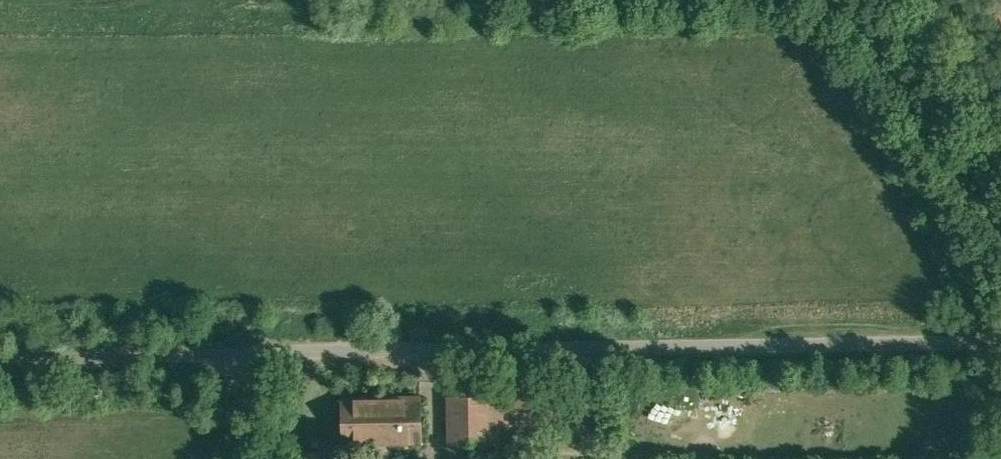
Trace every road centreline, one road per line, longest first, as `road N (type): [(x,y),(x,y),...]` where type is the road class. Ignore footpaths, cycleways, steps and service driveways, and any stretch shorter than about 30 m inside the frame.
road 1 (residential): [(239,353),(1000,339)]
road 2 (residential): [(1000,220),(845,0)]
road 3 (residential): [(0,356),(239,353)]

